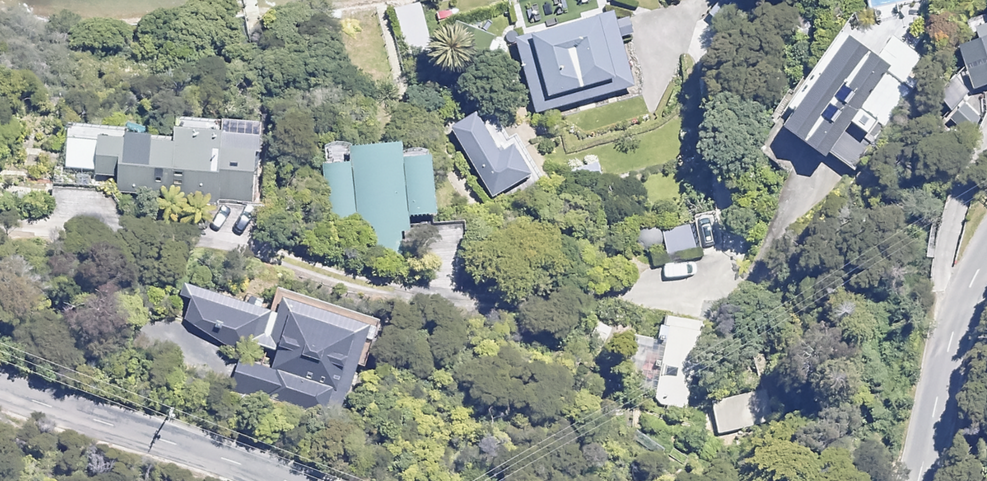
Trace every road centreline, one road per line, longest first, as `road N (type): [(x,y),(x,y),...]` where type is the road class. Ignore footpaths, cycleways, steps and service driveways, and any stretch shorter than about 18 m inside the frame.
road 1 (tertiary): [(274,480),(0,392)]
road 2 (tertiary): [(986,253),(948,345),(918,480)]

